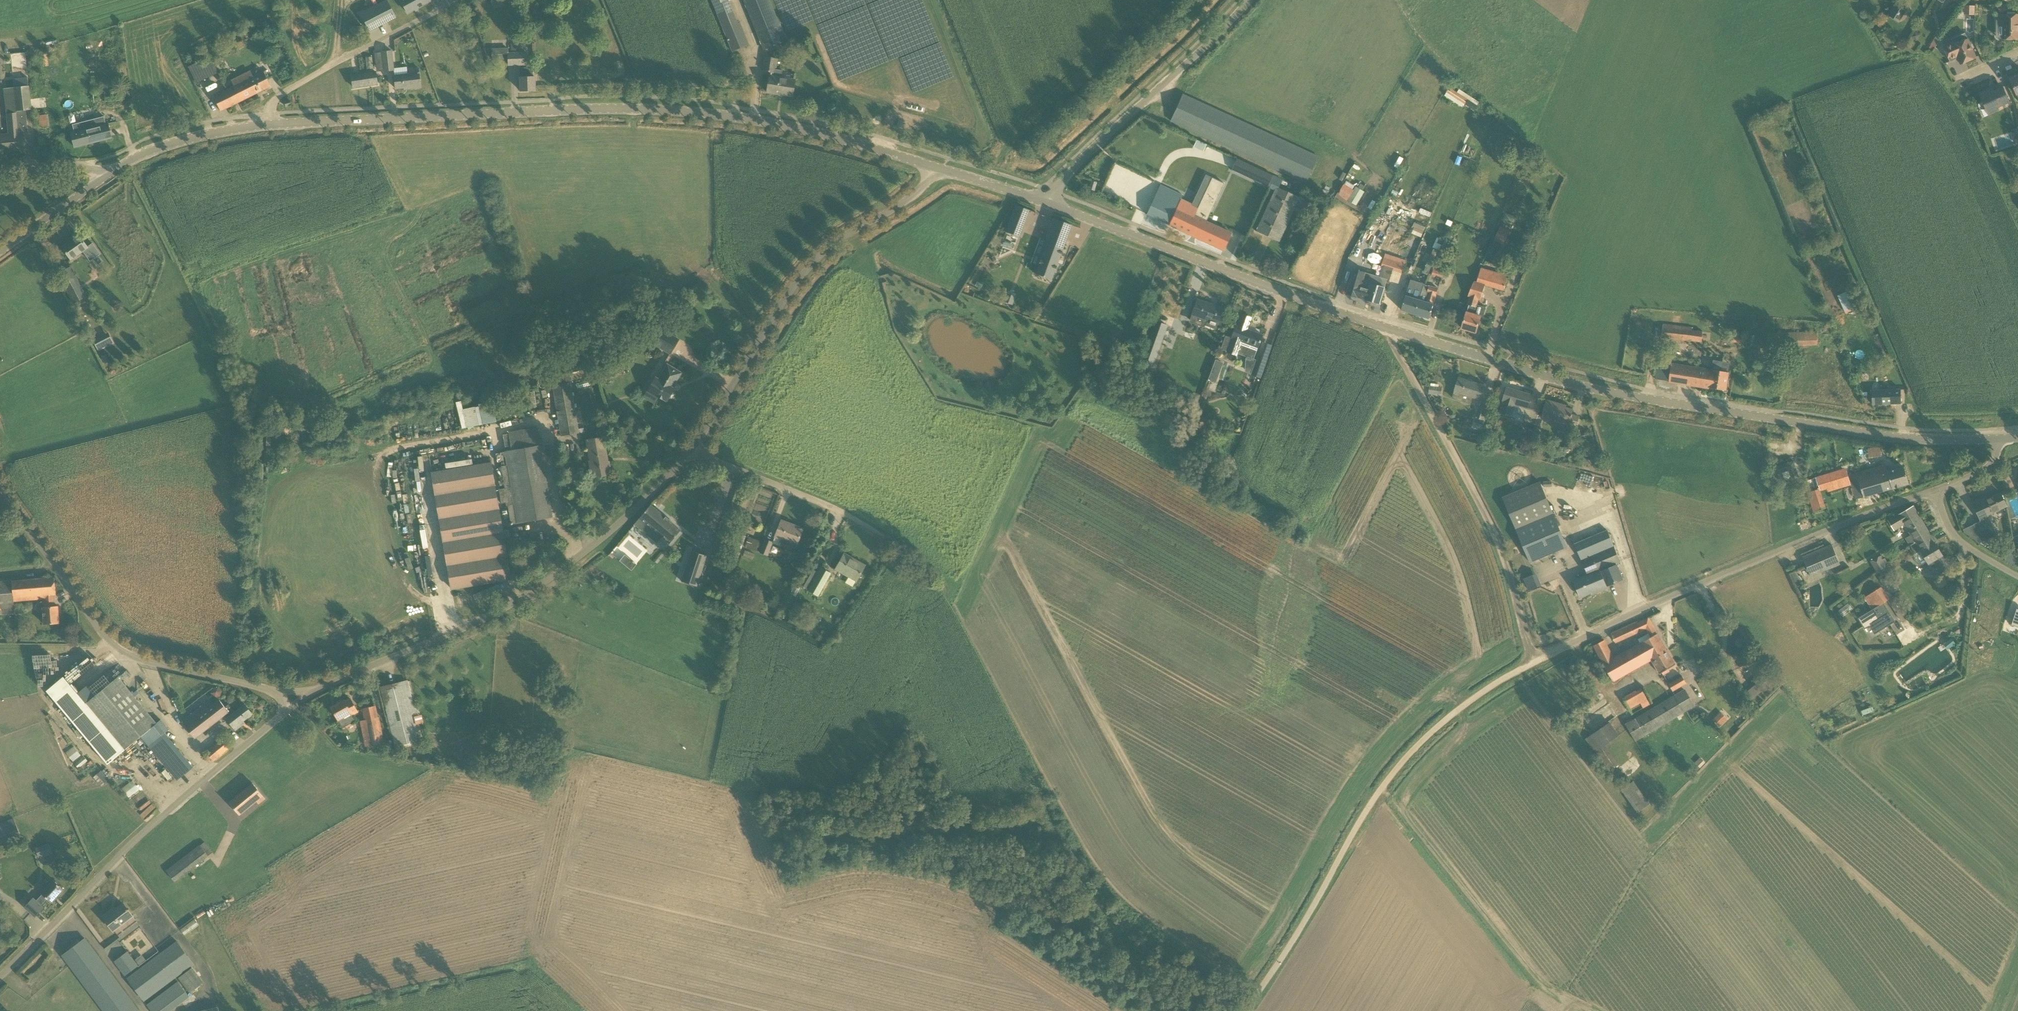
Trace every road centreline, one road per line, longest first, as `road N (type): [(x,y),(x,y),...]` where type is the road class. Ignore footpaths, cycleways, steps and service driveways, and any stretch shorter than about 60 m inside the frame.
road 1 (tertiary): [(1044,201),(1312,301),(1585,387),(1900,437),(1996,438)]
road 2 (unclassified): [(1244,1010),(1382,787),(1485,689),(1672,595),(1933,490)]
road 3 (tertiary): [(939,169),(794,126),(691,111),(581,107),(266,124)]
road 4 (unclassified): [(314,689),(482,620),(540,586),(687,452)]
road 5 (unclassified): [(687,452),(809,268),(918,193),(939,169)]
road 6 (unclassified): [(0,972),(192,789),(283,714)]
road 7 (track): [(1533,661),(1500,548),(1381,324)]
road 8 (unclassified): [(282,692),(143,661),(113,646),(0,490)]
road 9 (track): [(1382,787),(1548,991),(1583,1010)]
road 10 (unclassified): [(1044,201),(1248,0)]
road 11 (unclassified): [(266,124),(271,104),(287,90),(459,0)]
road 12 (unclassified): [(687,452),(786,489),(885,539)]
road 13 (tertiary): [(107,175),(180,141),(266,124)]
road 14 (track): [(1163,1010),(1092,893)]
road 15 (tertiary): [(0,251),(107,175)]
road 16 (unclassified): [(2017,578),(1954,534),(1933,490)]

